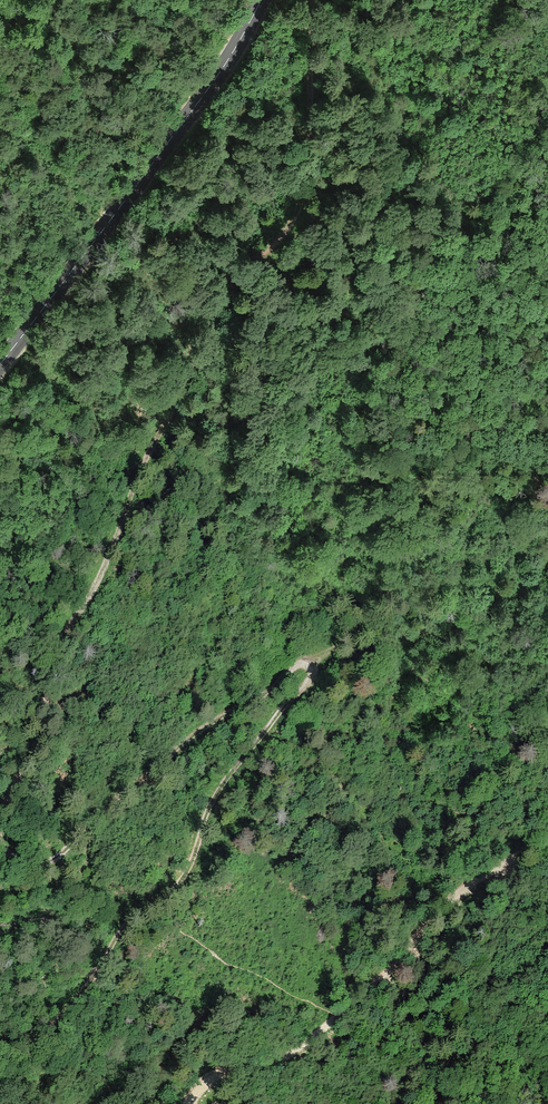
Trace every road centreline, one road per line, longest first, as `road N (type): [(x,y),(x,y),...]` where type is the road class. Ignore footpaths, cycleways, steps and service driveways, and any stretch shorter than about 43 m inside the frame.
road 1 (track): [(0,1097),(103,969),(129,922),(184,882),(213,803),(316,668),(300,664),(273,690),(187,741),(63,857),(22,866),(0,849)]
road 2 (track): [(0,820),(38,750),(49,721),(48,677),(99,589),(141,463),(226,289),(296,192),(311,127),(314,0)]
road 3 (tertiary): [(268,0),(235,73),(0,370)]
road 4 (track): [(189,1103),(220,1070),(277,1058),(338,1016),(457,889),(547,844)]
road 5 (track): [(316,668),(346,643),(478,592),(547,546)]

